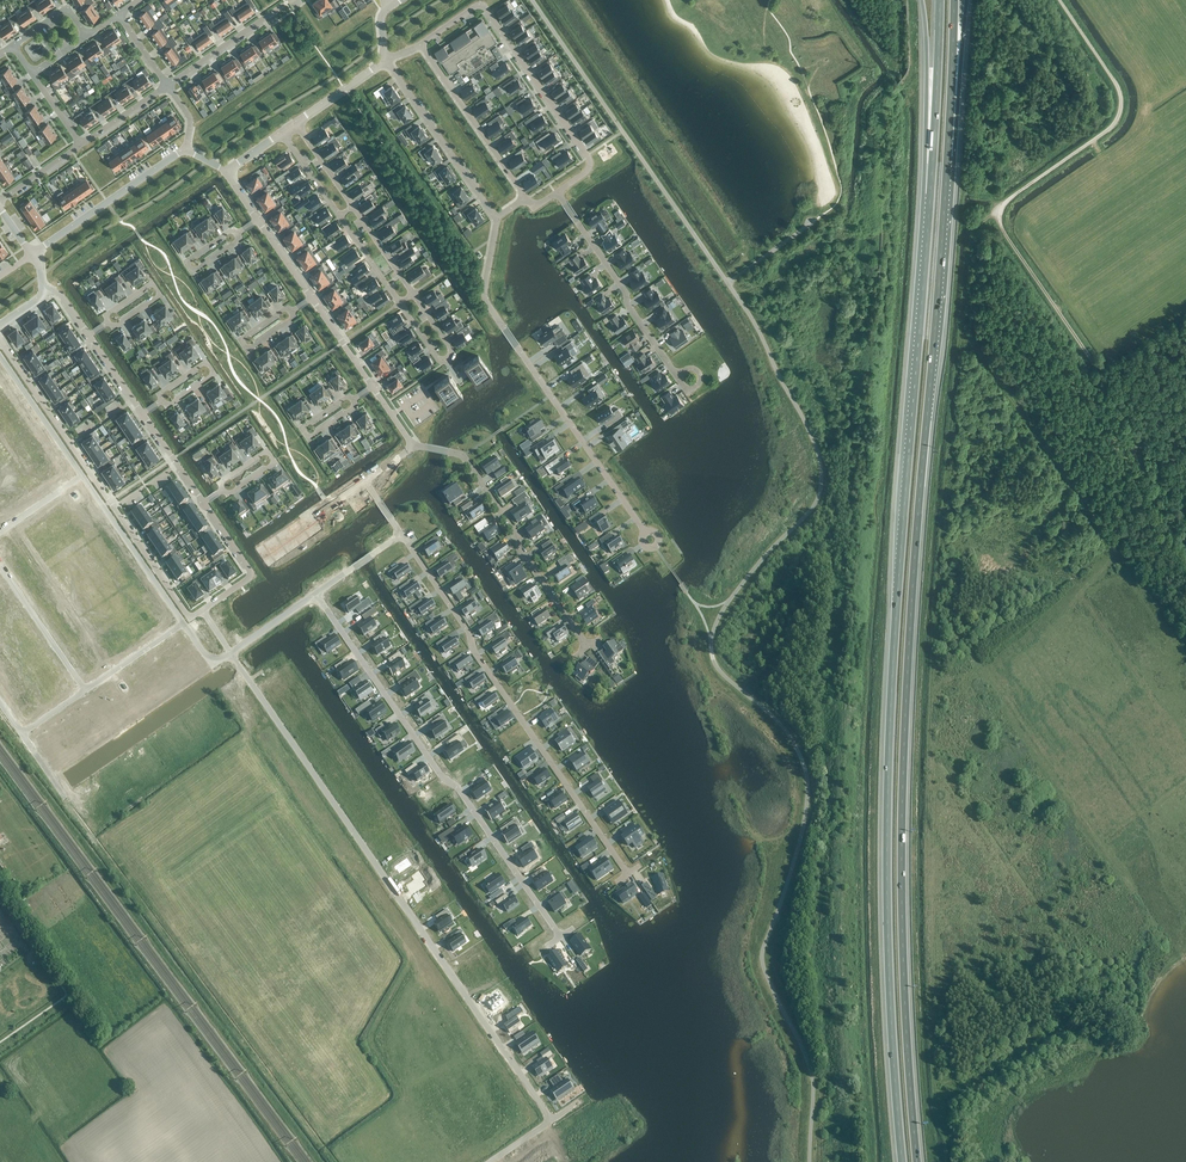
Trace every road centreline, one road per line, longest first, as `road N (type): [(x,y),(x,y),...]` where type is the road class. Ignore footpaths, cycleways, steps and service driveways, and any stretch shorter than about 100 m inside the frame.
road 1 (motorway): [(917,1161),(902,798),(948,157)]
road 2 (motorway): [(930,194),(887,803),(902,1161)]
road 3 (residential): [(231,653),(552,1120),(491,1161)]
road 4 (residential): [(316,594),(558,934)]
road 5 (residential): [(402,534),(628,873)]
road 6 (residential): [(495,218),(489,307),(648,537)]
road 7 (unclassified): [(1004,233),(1007,201),(1106,131),(1120,110),(1117,86),(1060,0)]
road 8 (residential): [(424,45),(475,7),(485,9),(588,160),(584,174),(557,192)]
road 9 (residential): [(415,445),(461,454),(586,644)]
road 10 (residential): [(557,192),(687,393)]
road 11 (motorway): [(940,0),(930,194)]
road 12 (motorway): [(922,0),(930,194)]
road 13 (residential): [(386,60),(495,218)]
road 14 (residential): [(185,151),(32,254)]
road 15 (residential): [(526,197),(424,45)]
road 16 (residential): [(189,618),(90,472)]
road 17 (residential): [(90,472),(0,339)]
road 18 (motorway): [(948,157),(966,0)]
road 19 (motorway): [(948,157),(955,0)]
road 20 (residential): [(400,303),(437,355),(448,358),(450,348),(412,294)]
road 21 (residential): [(85,690),(0,567)]
road 22 (residential): [(167,85),(290,0)]
road 23 (residential): [(202,504),(248,575),(203,609)]
road 24 (residential): [(354,399),(301,428),(309,439),(355,403)]
road 25 (residential): [(292,310),(240,339),(247,350),(293,313)]
road 26 (residential): [(160,401),(170,404),(213,370),(201,363),(161,395)]
road 27 (residential): [(238,233),(231,230),(186,261),(193,271),(238,240)]
road 28 (residential): [(107,323),(117,325),(159,291),(149,285),(107,317)]
road 29 (residential): [(222,490),(232,493),(273,458),(262,453),(221,485)]

